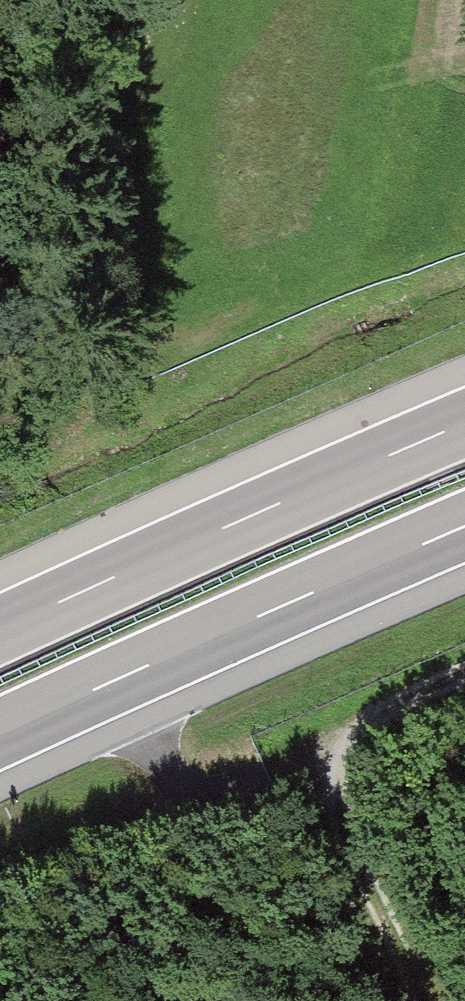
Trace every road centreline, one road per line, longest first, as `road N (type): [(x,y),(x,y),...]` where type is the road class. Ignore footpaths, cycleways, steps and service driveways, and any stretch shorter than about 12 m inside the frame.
road 1 (motorway): [(0,734),(464,526)]
road 2 (motorway): [(464,424),(0,630)]
road 3 (track): [(421,1000),(338,812),(342,751),(368,719),(464,671)]
road 4 (track): [(114,0),(117,203)]

